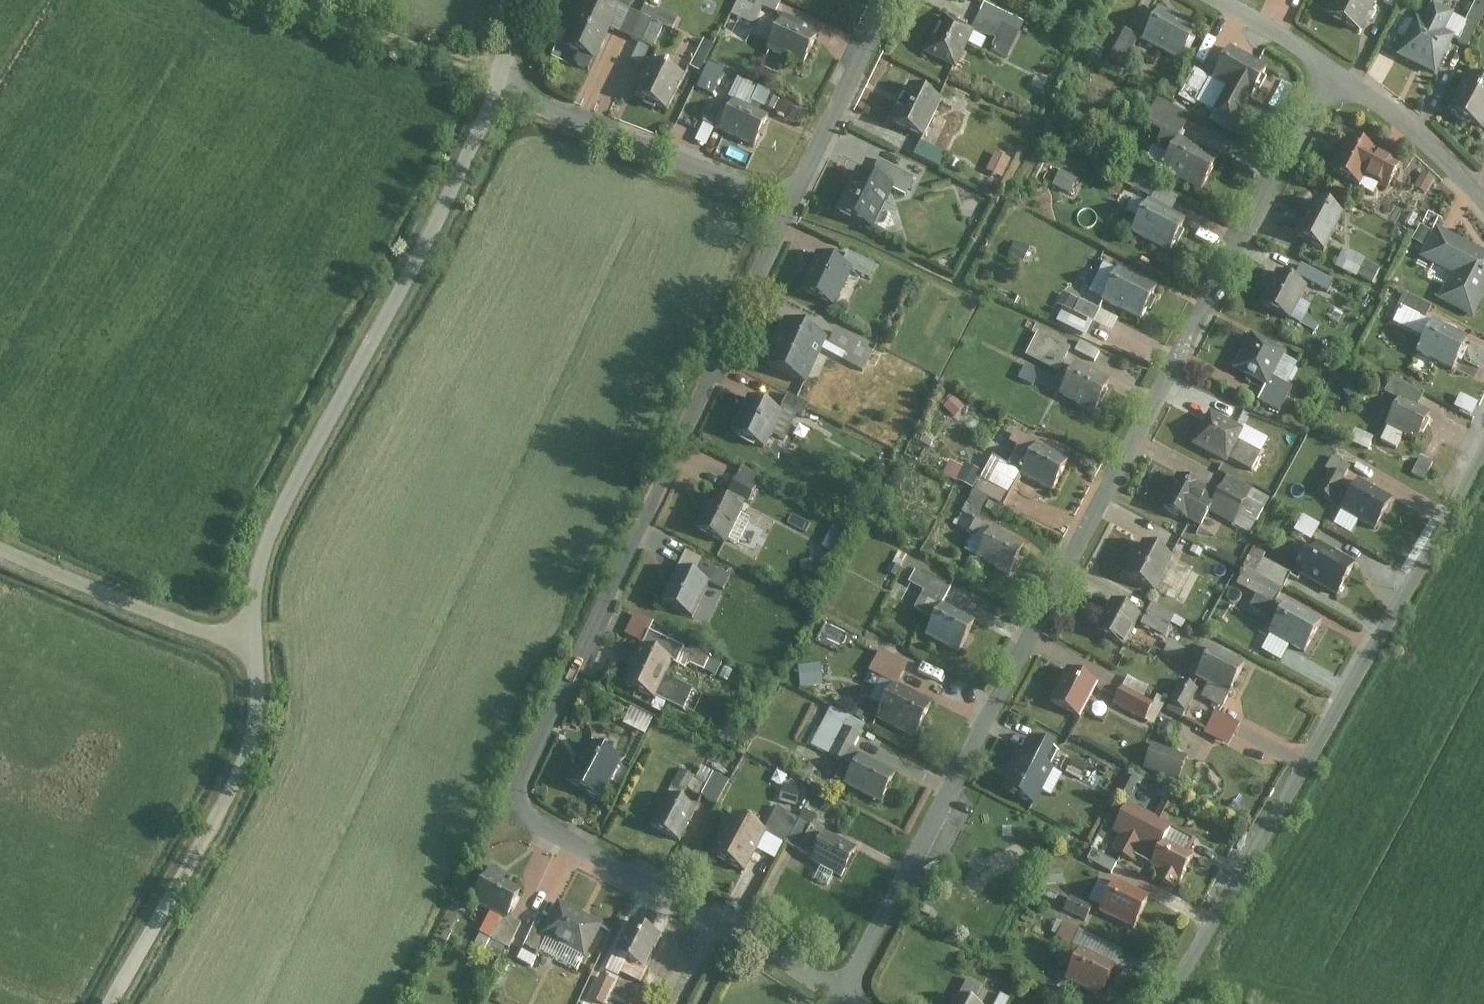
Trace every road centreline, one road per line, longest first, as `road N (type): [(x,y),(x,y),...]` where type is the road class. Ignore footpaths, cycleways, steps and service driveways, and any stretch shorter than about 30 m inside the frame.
road 1 (residential): [(848,1003),(694,907),(511,816),(792,201)]
road 2 (residential): [(848,1003),(1110,472),(1336,77)]
road 3 (residential): [(1483,451),(1165,1003)]
road 4 (unclassified): [(501,78),(433,230),(283,501),(254,573),(251,650)]
road 5 (residential): [(114,1003),(239,780),(253,735),(251,650)]
road 6 (residential): [(501,78),(792,201)]
road 7 (unclassified): [(251,650),(0,551)]
road 8 (residential): [(792,201),(886,0)]
road 9 (track): [(501,78),(294,0)]
road 10 (residential): [(1336,77),(1402,117),(1483,198)]
road 11 (residential): [(1219,0),(1336,77)]

